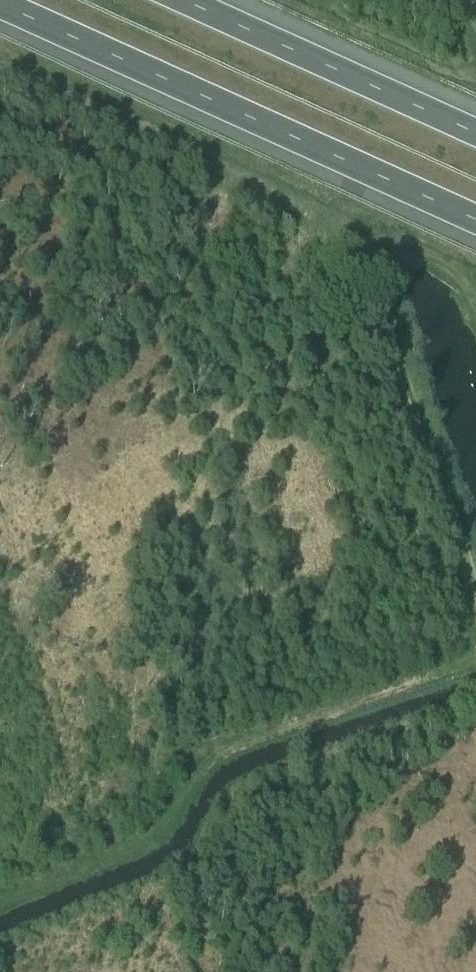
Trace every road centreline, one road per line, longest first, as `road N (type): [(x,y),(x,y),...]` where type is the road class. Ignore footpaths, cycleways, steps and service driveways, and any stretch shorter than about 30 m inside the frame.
road 1 (motorway): [(9,0),(475,210)]
road 2 (track): [(475,600),(389,331),(398,263),(425,260),(460,279),(475,313)]
road 3 (motorway): [(475,124),(203,0)]

